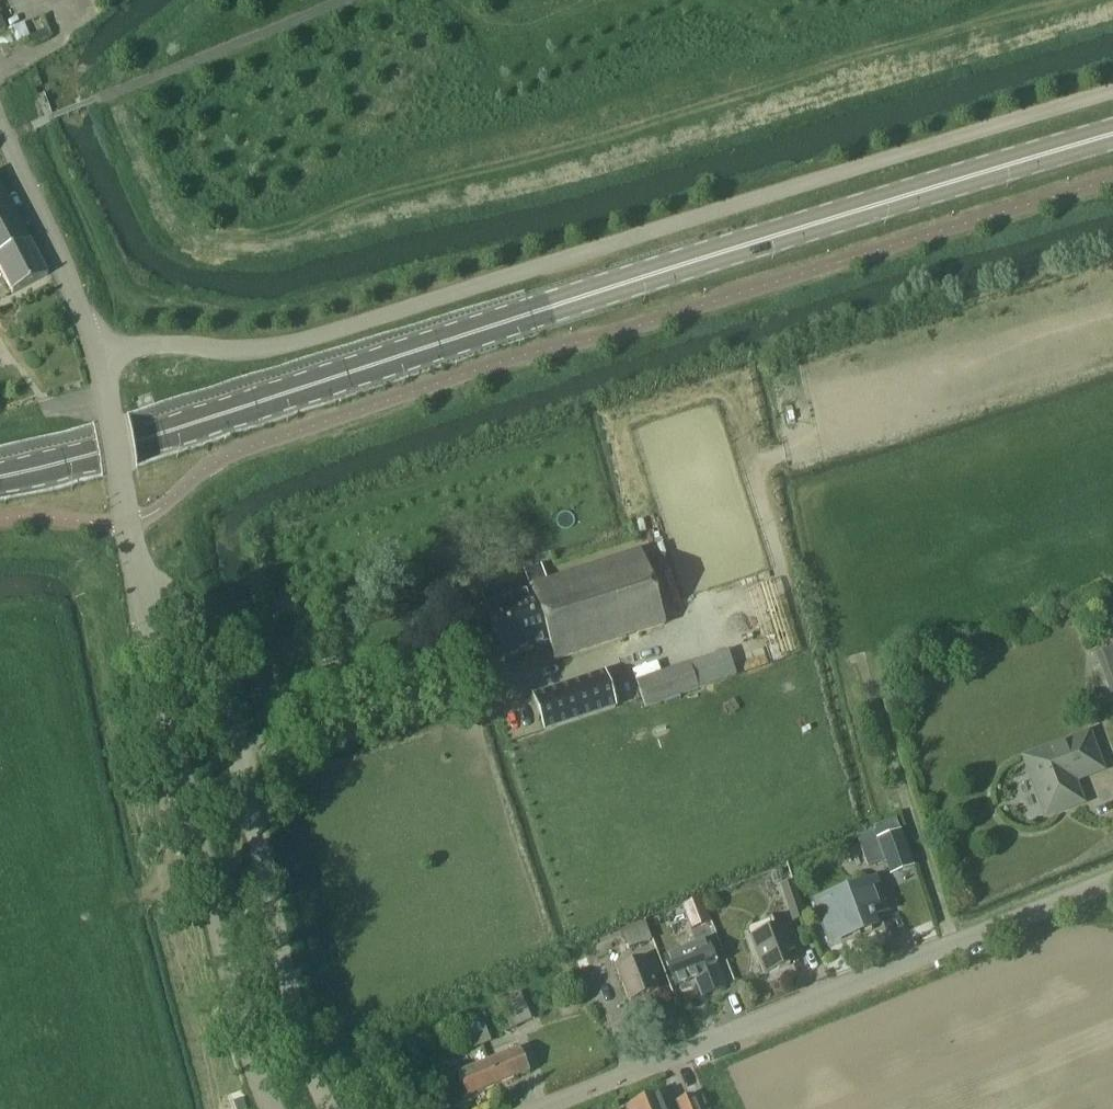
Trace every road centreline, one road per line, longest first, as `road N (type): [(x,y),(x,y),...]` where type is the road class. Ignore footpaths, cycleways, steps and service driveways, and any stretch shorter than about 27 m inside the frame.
road 1 (secondary): [(1112,132),(133,441),(0,473)]
road 2 (unclassified): [(1112,92),(307,340),(261,351),(144,347),(94,356)]
road 3 (unclassified): [(536,1108),(1112,878)]
road 4 (unclassified): [(330,1108),(307,1060),(207,659),(167,597),(138,584)]
road 5 (unclassified): [(138,584),(237,1005),(275,1108)]
road 6 (unclassified): [(94,356),(0,131)]
road 7 (unclassified): [(138,584),(94,356)]

